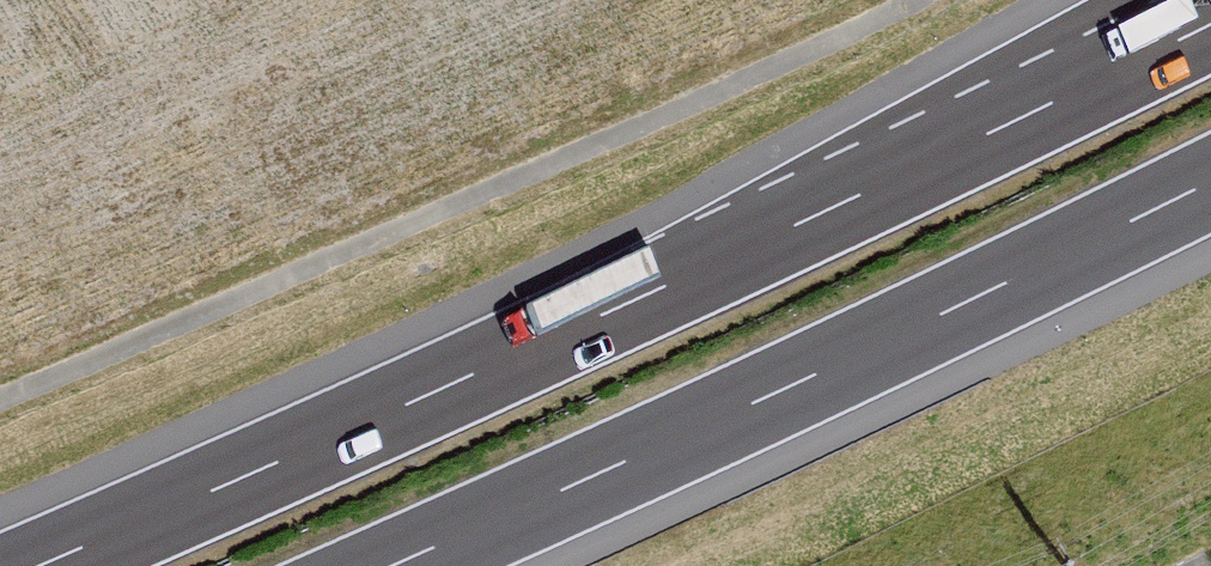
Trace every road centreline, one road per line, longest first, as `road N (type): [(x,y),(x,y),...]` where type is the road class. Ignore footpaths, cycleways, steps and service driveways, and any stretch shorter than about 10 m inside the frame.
road 1 (motorway): [(1210,22),(686,276),(31,565)]
road 2 (track): [(0,390),(778,60),(893,0)]
road 3 (motorway): [(395,565),(649,454),(1210,184)]

